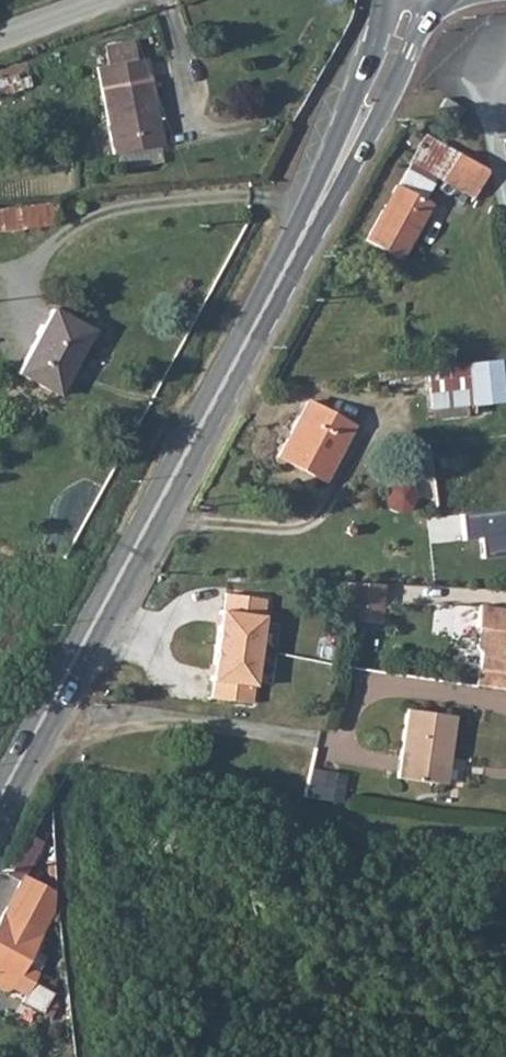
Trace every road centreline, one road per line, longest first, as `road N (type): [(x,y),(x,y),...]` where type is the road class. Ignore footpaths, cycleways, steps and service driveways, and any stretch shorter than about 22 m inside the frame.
road 1 (secondary): [(0,784),(341,155)]
road 2 (secondary): [(341,155),(387,108),(432,0)]
road 3 (secondary): [(392,0),(348,98),(341,155)]

